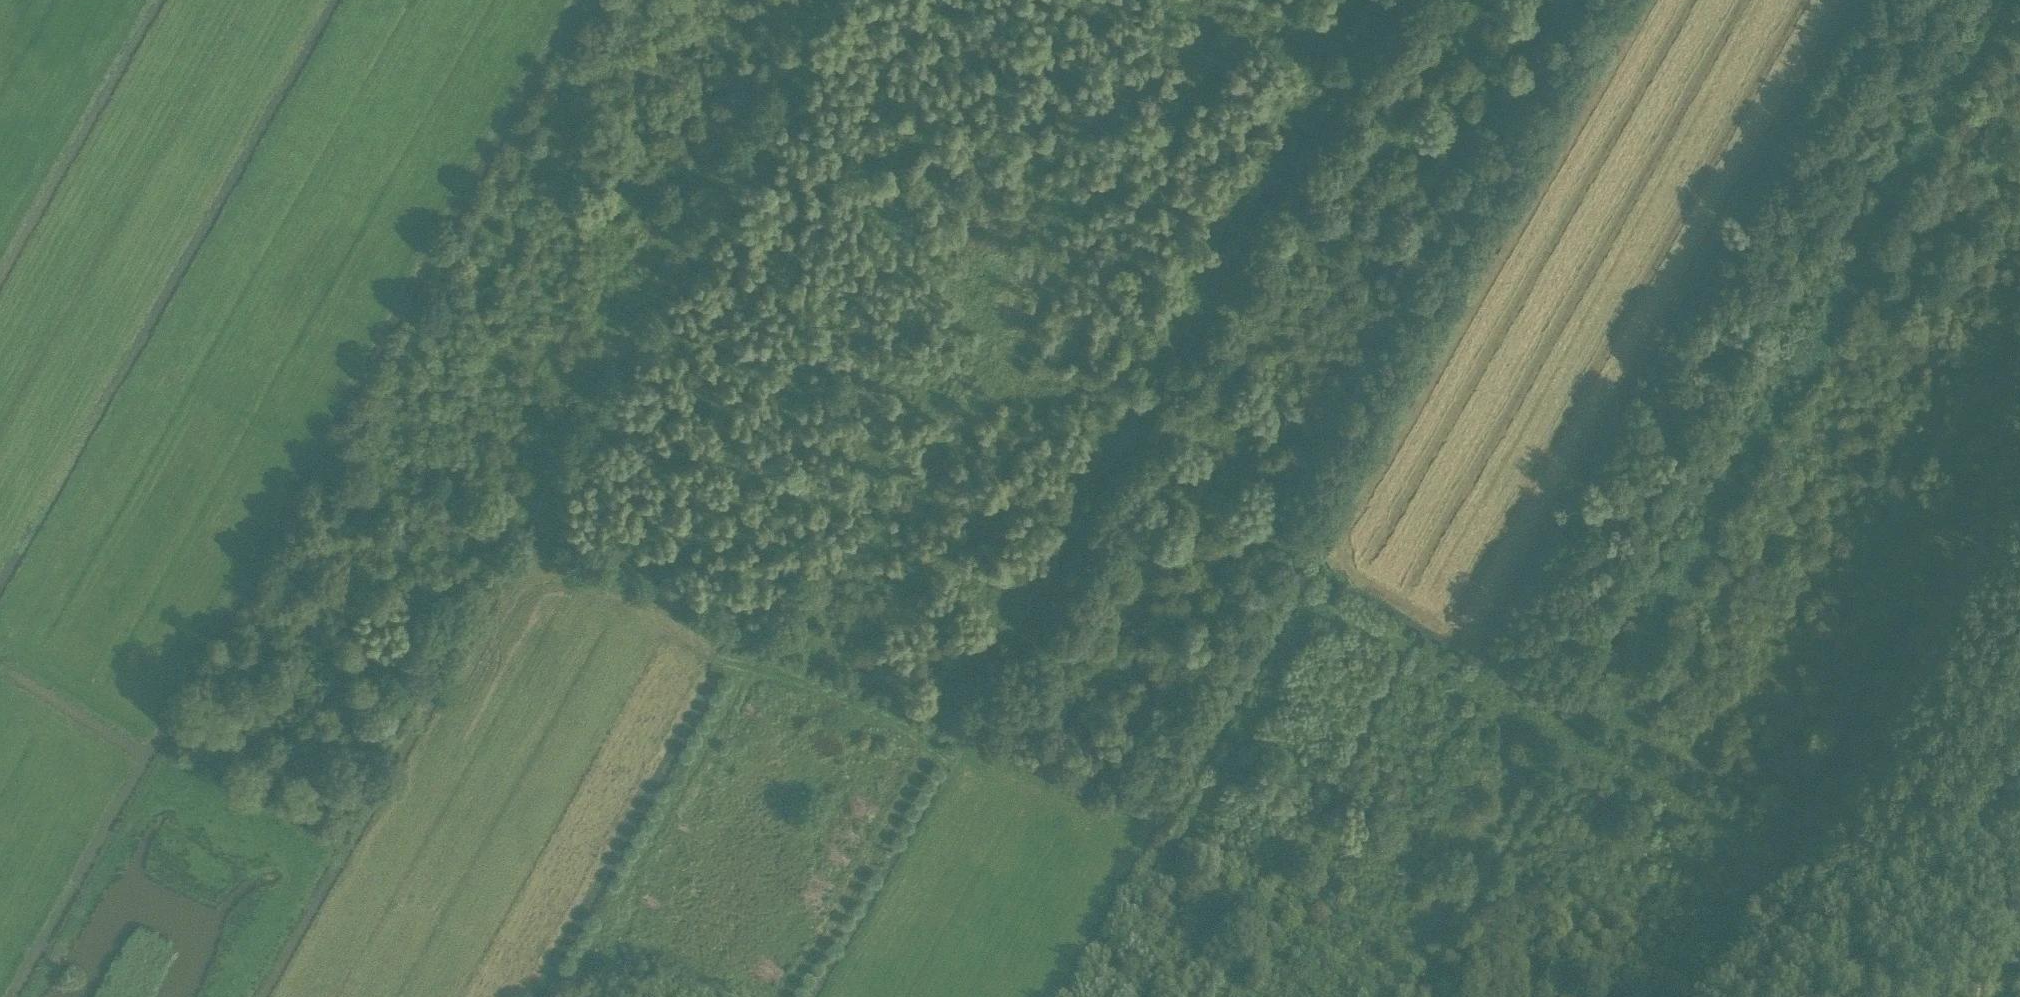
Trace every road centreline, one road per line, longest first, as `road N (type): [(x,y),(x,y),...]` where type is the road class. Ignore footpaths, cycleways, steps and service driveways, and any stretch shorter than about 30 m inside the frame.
road 1 (track): [(1389,996),(1501,811),(1508,734),(1498,693),(1763,843)]
road 2 (track): [(1561,182),(1333,579)]

